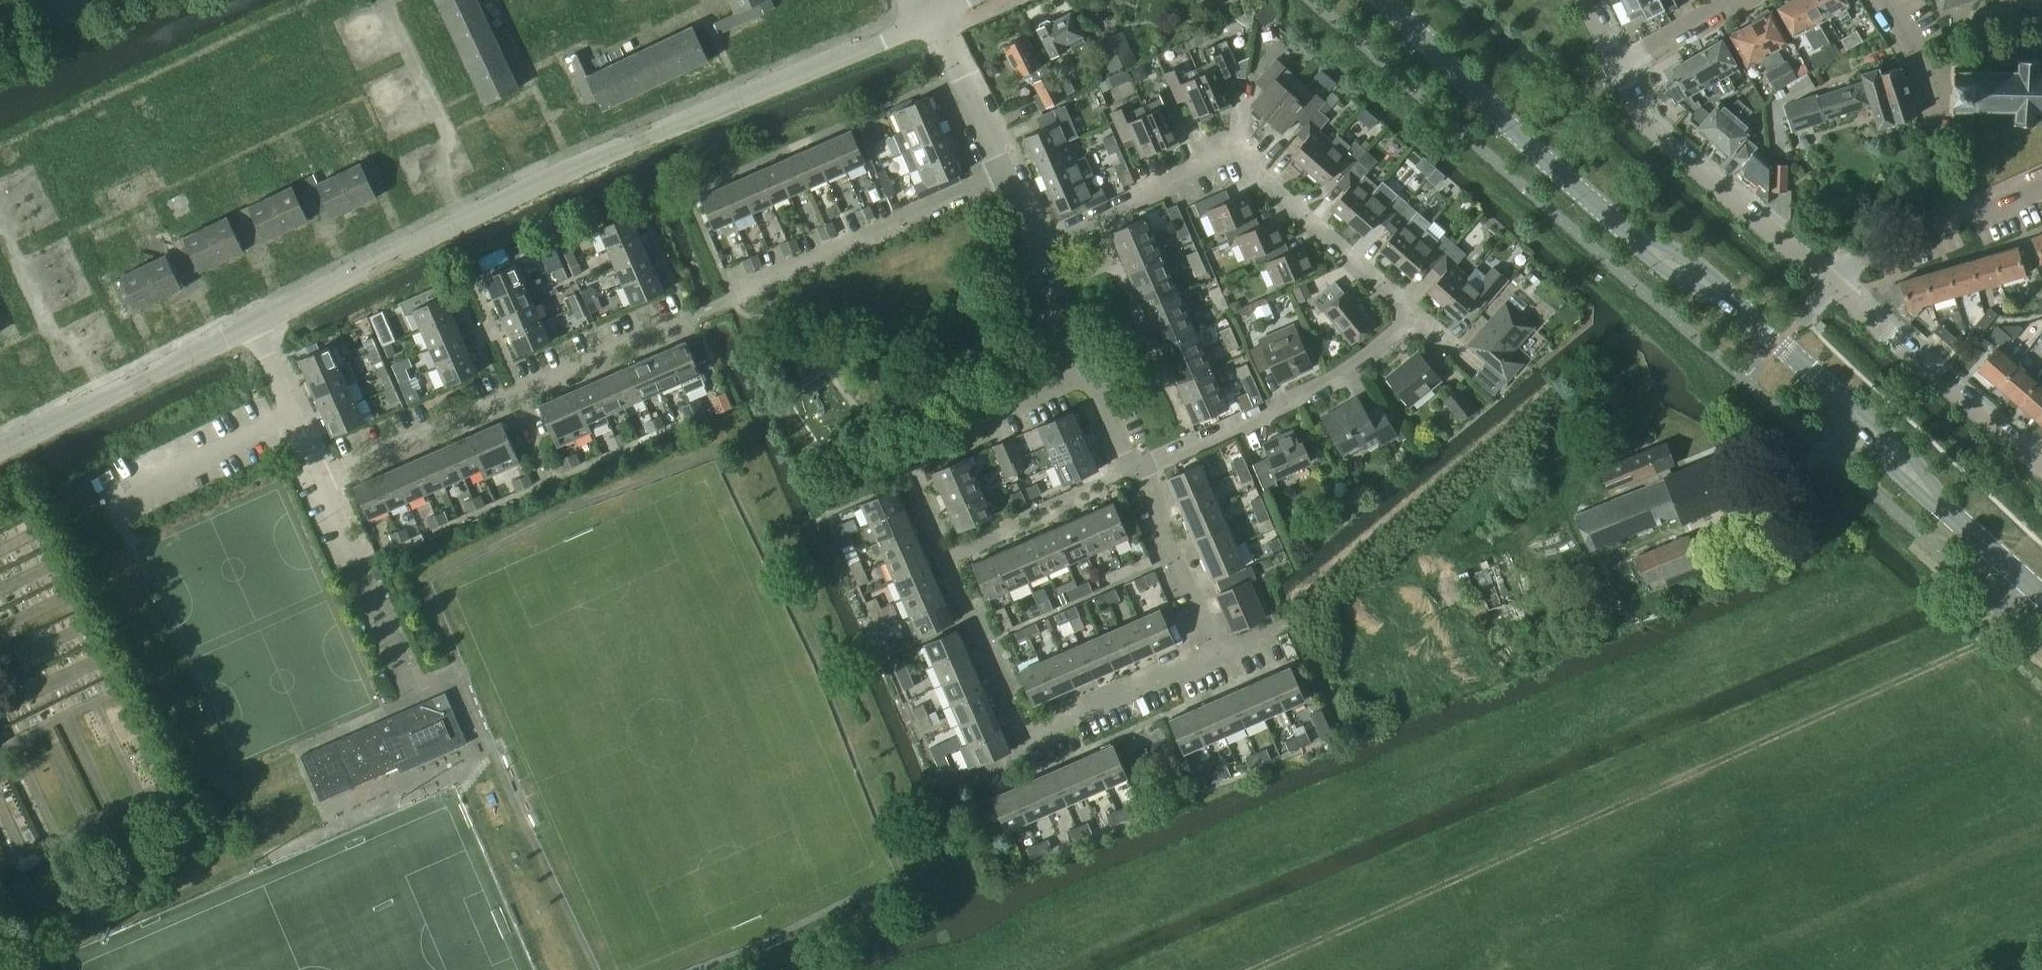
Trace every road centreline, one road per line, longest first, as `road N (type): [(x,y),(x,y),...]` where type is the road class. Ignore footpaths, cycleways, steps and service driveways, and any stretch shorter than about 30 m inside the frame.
road 1 (track): [(1265,969),(1977,642),(2041,594)]
road 2 (residential): [(460,224),(930,19)]
road 3 (residential): [(1420,317),(1230,155),(1042,239)]
road 4 (residential): [(943,559),(1023,740),(1220,653)]
road 5 (residential): [(321,478),(682,313)]
road 6 (residential): [(1141,470),(1292,406),(1420,317)]
road 7 (secondary): [(1611,220),(1384,0)]
road 8 (residential): [(730,292),(1007,171)]
road 9 (residential): [(1829,282),(1649,130),(1620,72)]
road 10 (residential): [(2038,464),(1829,282)]
road 11 (residential): [(460,224),(442,184),(448,137),(384,0)]
road 12 (residential): [(254,327),(343,284),(356,266),(460,224)]
road 13 (residential): [(106,398),(87,355),(51,332),(0,231)]
road 14 (residential): [(1220,653),(1141,470)]
road 15 (residential): [(1958,216),(1934,140),(1934,107),(1911,49)]
road 16 (residential): [(1007,171),(930,19)]
road 17 (residential): [(321,478),(254,327)]
road 18 (residential): [(106,398),(254,327)]
road 19 (residential): [(1089,374),(1076,346),(1056,337),(1027,265),(1042,239)]
road 20 (secondary): [(1611,220),(1626,245),(1668,276),(1737,307)]
road 21 (secondary): [(1737,307),(1695,261),(1611,220)]
road 22 (secondary): [(1951,514),(1902,446),(1848,407)]
road 23 (secondary): [(1848,407),(1897,474),(1951,514)]
road 24 (secondary): [(1848,407),(1737,307)]
road 25 (residential): [(1620,72),(1750,0)]
road 26 (residential): [(1829,282),(1958,216)]
road 27 (residential): [(2038,0),(1911,49)]
road 28 (secondary): [(2041,595),(1951,514)]

